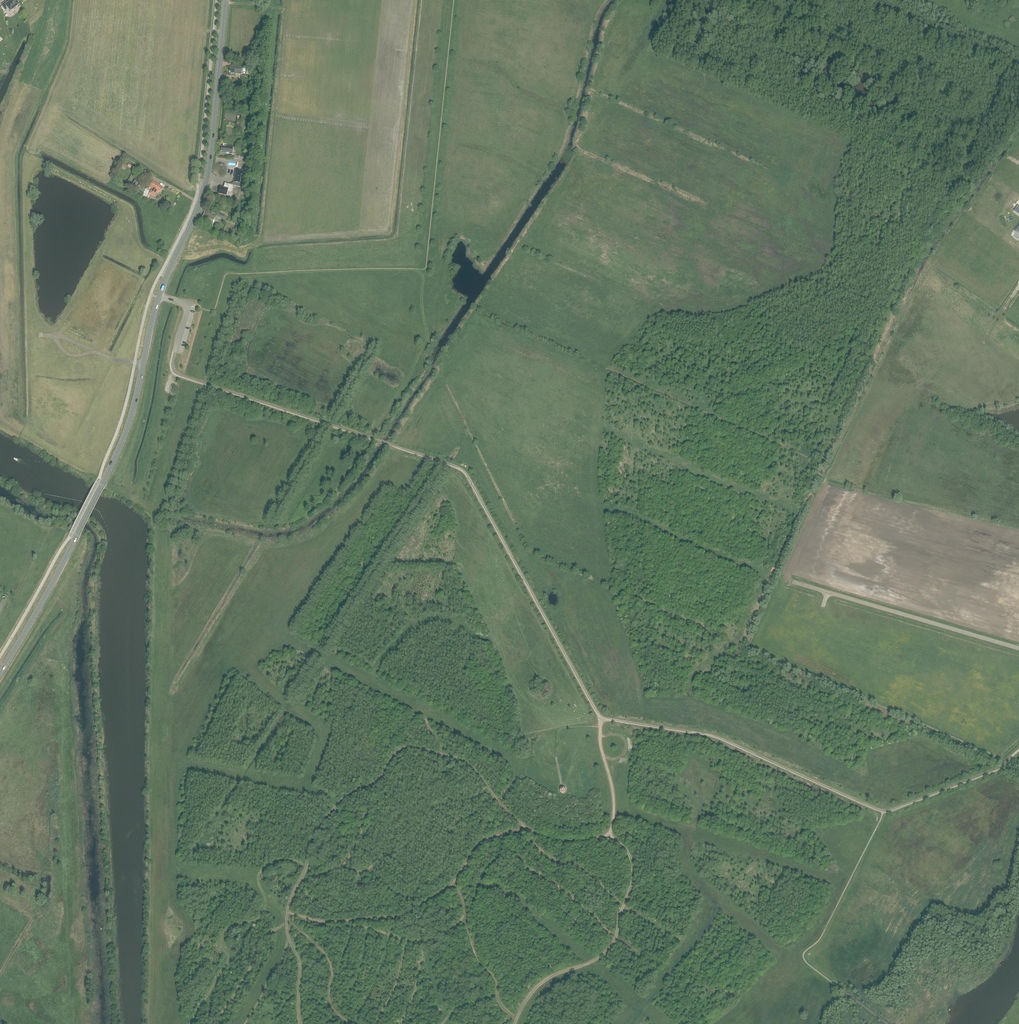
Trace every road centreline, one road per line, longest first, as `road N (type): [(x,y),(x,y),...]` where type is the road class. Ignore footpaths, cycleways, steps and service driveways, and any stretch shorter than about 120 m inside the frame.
road 1 (secondary): [(0,673),(132,412),(159,297),(207,182),(226,0)]
road 2 (unclassified): [(1018,649),(793,582)]

